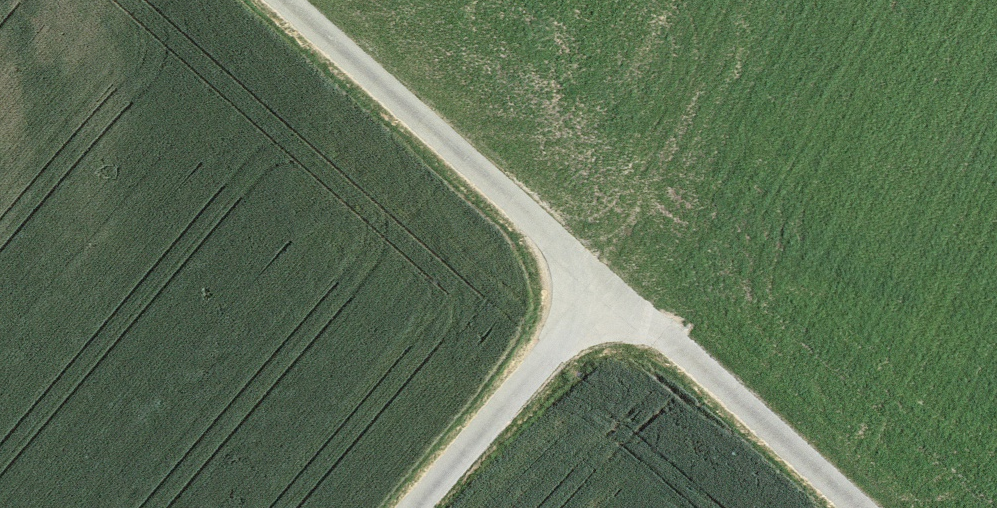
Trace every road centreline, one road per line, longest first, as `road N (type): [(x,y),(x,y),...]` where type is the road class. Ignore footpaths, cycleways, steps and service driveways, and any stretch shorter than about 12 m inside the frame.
road 1 (track): [(281,0),(861,507)]
road 2 (track): [(605,286),(412,507)]

